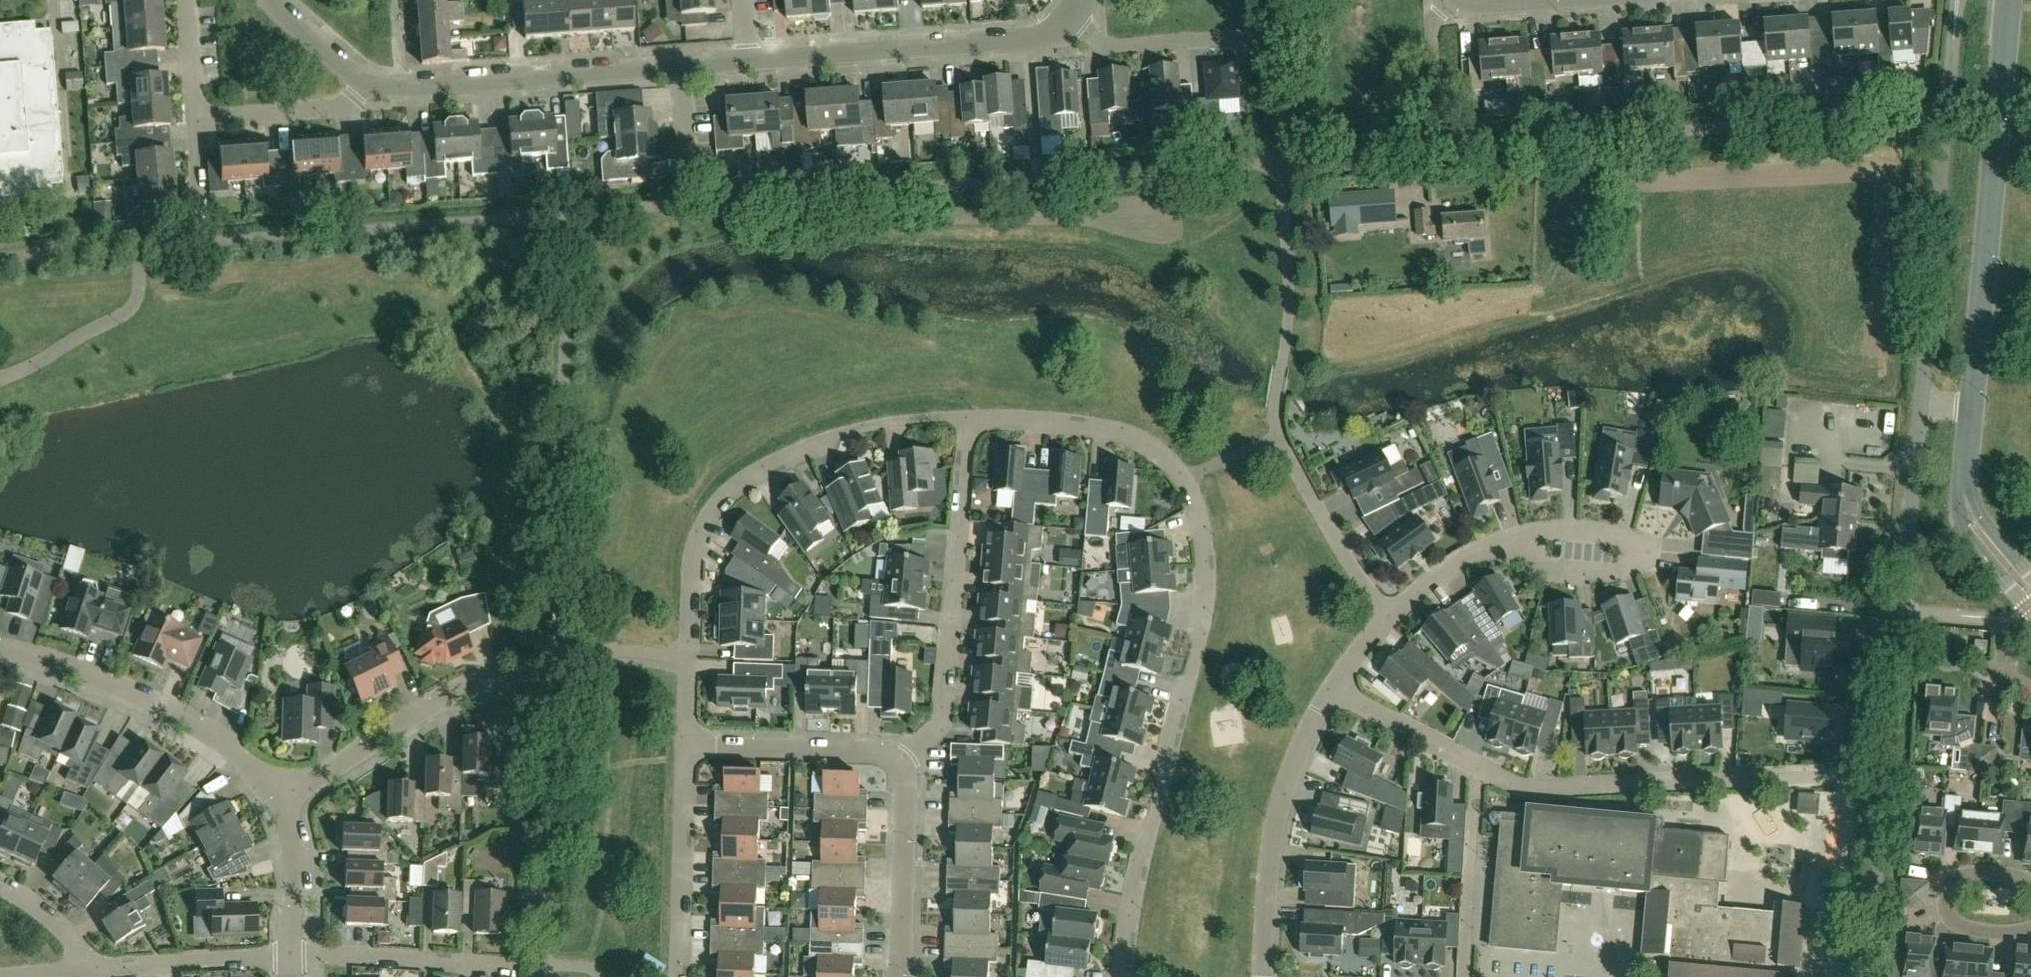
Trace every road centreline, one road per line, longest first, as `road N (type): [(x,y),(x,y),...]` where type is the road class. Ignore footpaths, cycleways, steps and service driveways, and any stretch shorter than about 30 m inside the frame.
road 1 (residential): [(973,419),(1121,435),(1153,449),(1186,478),(1194,499),(1204,545),(1200,639),(1128,922),(1122,976)]
road 2 (residential): [(689,743),(696,542),(714,507),(766,469),(868,428),(973,419)]
road 3 (residential): [(1736,785),(1535,787),(1481,768),(1333,687)]
road 4 (residential): [(900,769),(942,716),(973,419)]
road 5 (residential): [(1975,357),(2008,0)]
road 6 (residential): [(282,797),(233,752),(147,703),(0,650)]
road 7 (residential): [(753,63),(1027,45),(1066,23)]
road 8 (residential): [(366,83),(677,69)]
road 9 (residential): [(1263,976),(1273,825),(1302,741),(1333,687)]
road 10 (residential): [(1508,537),(1534,523),(1659,528),(1656,562),(1545,556)]
road 11 (residential): [(282,797),(409,719),(514,673)]
road 12 (residential): [(1900,608),(1925,402),(1972,405)]
road 13 (residential): [(288,953),(542,963)]
road 14 (residential): [(1333,687),(1427,580),(1508,537)]
road 15 (residential): [(679,976),(689,743)]
road 16 (residential): [(900,769),(877,749),(689,743)]
road 17 (residential): [(2030,927),(1968,931),(1951,923),(1943,888),(1959,875),(1988,873),(2030,886)]
road 18 (residential): [(1269,40),(1119,50),(1066,23)]
road 19 (residential): [(901,976),(900,769)]
road 20 (residential): [(288,953),(84,969)]
road 21 (residential): [(366,83),(341,107),(196,116)]
road 22 (residential): [(1966,461),(1967,536),(2030,611)]
road 23 (residential): [(288,953),(296,888),(282,797)]
road 24 (residential): [(683,206),(677,69)]
road 25 (residential): [(2030,576),(1982,517),(1966,461)]
road 26 (residential): [(274,0),(366,83)]

